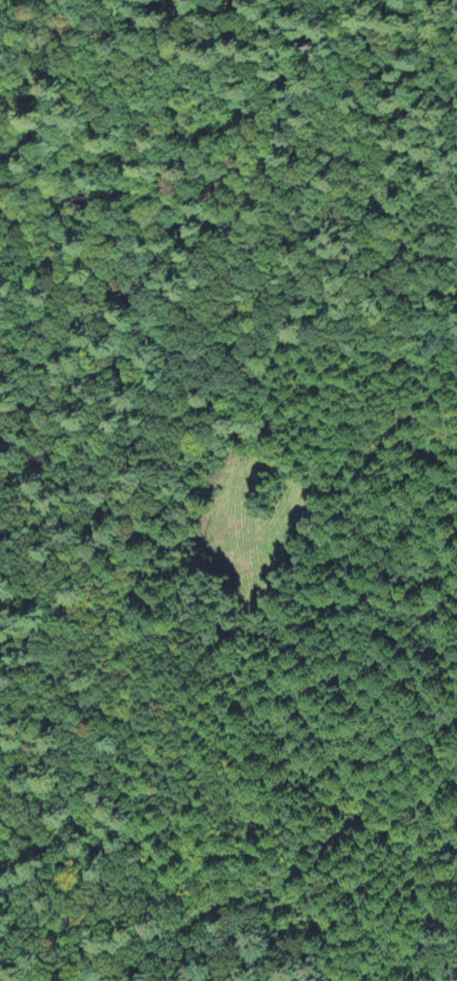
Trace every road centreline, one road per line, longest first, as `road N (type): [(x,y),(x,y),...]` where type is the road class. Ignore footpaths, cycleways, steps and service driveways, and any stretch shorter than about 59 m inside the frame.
road 1 (track): [(131,980),(135,959),(291,864),(305,705),(407,592),(342,599),(264,558)]

